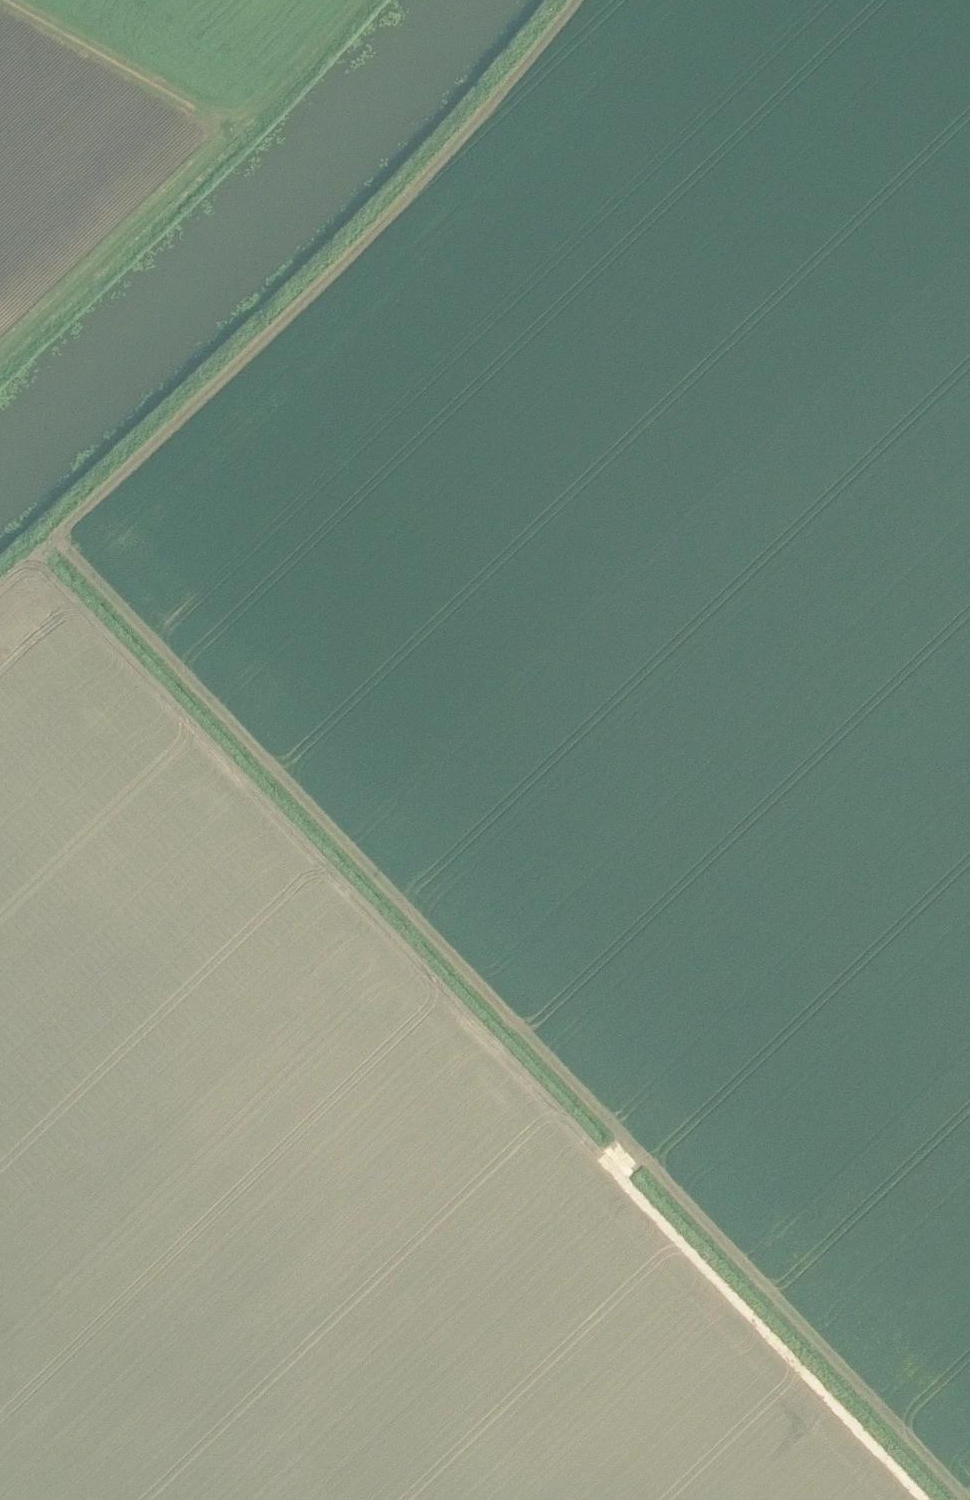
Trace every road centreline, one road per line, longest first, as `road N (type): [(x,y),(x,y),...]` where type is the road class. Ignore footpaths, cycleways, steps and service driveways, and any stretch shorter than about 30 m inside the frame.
road 1 (track): [(609,1169),(930,1499)]

